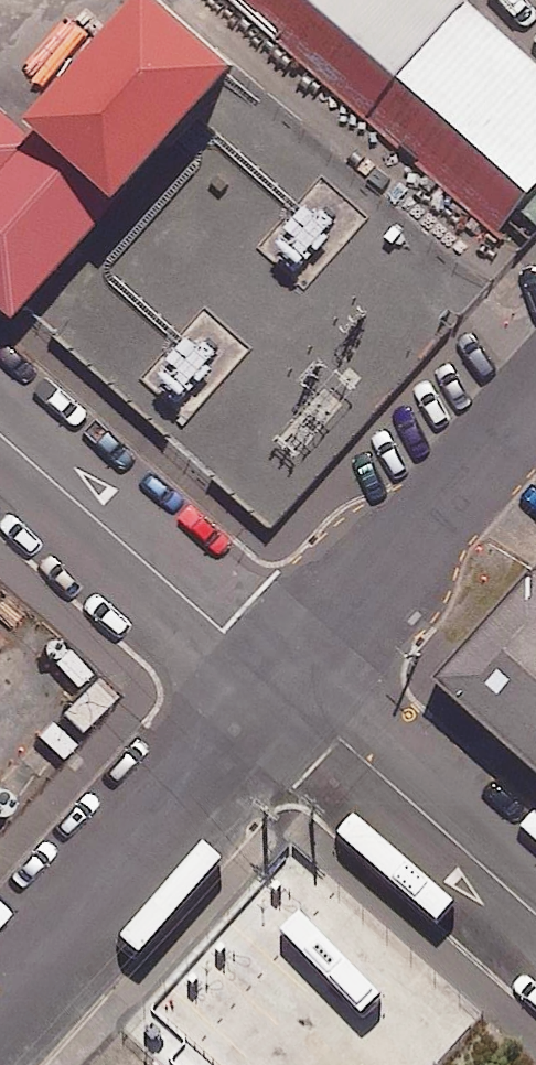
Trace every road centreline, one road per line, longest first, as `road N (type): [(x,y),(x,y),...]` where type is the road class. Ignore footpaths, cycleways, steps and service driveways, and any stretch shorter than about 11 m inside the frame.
road 1 (unclassified): [(0,995),(284,682)]
road 2 (unclassified): [(0,431),(284,682)]
road 3 (unclassified): [(284,682),(535,400)]
road 4 (unclassified): [(284,682),(535,915)]

